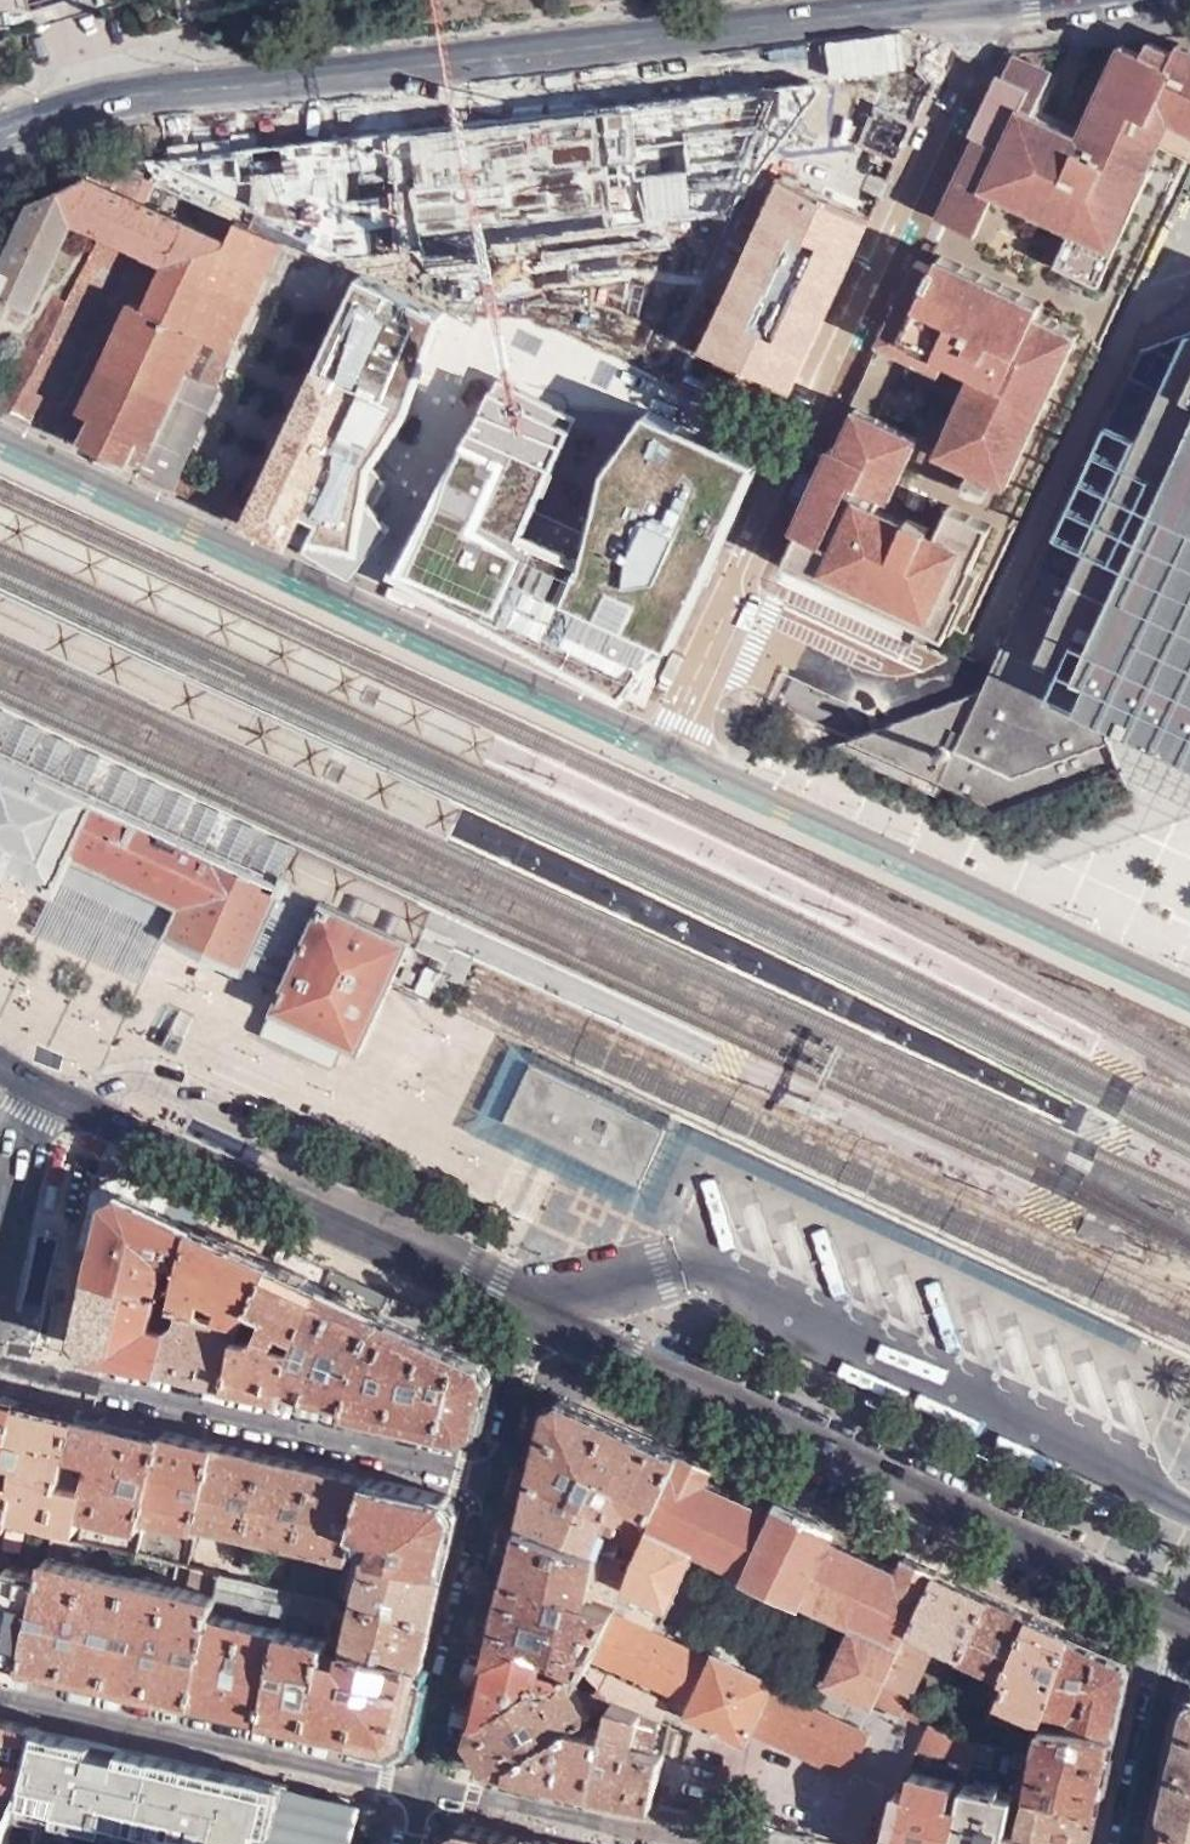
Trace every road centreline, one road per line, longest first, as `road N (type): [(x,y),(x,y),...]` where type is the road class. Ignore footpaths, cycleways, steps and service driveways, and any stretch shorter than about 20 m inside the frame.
road 1 (primary): [(965,1),(129,93),(0,142)]
road 2 (residential): [(667,744),(975,50),(965,1)]
road 3 (primary): [(0,432),(667,744)]
road 4 (tertiary): [(1187,1610),(548,1316)]
road 5 (motorway): [(682,1843),(0,1685)]
road 6 (primary): [(667,744),(1189,989)]
road 7 (tertiary): [(548,1316),(37,1087)]
road 8 (residential): [(0,1362),(496,1487)]
road 9 (residential): [(423,1788),(0,1688)]
road 10 (residential): [(423,1788),(496,1487)]
road 11 (residential): [(678,1843),(423,1788)]
road 12 (tertiary): [(1187,1610),(1126,1843)]
road 13 (tertiary): [(0,1273),(37,1087)]
road 14 (residential): [(496,1487),(548,1316)]

